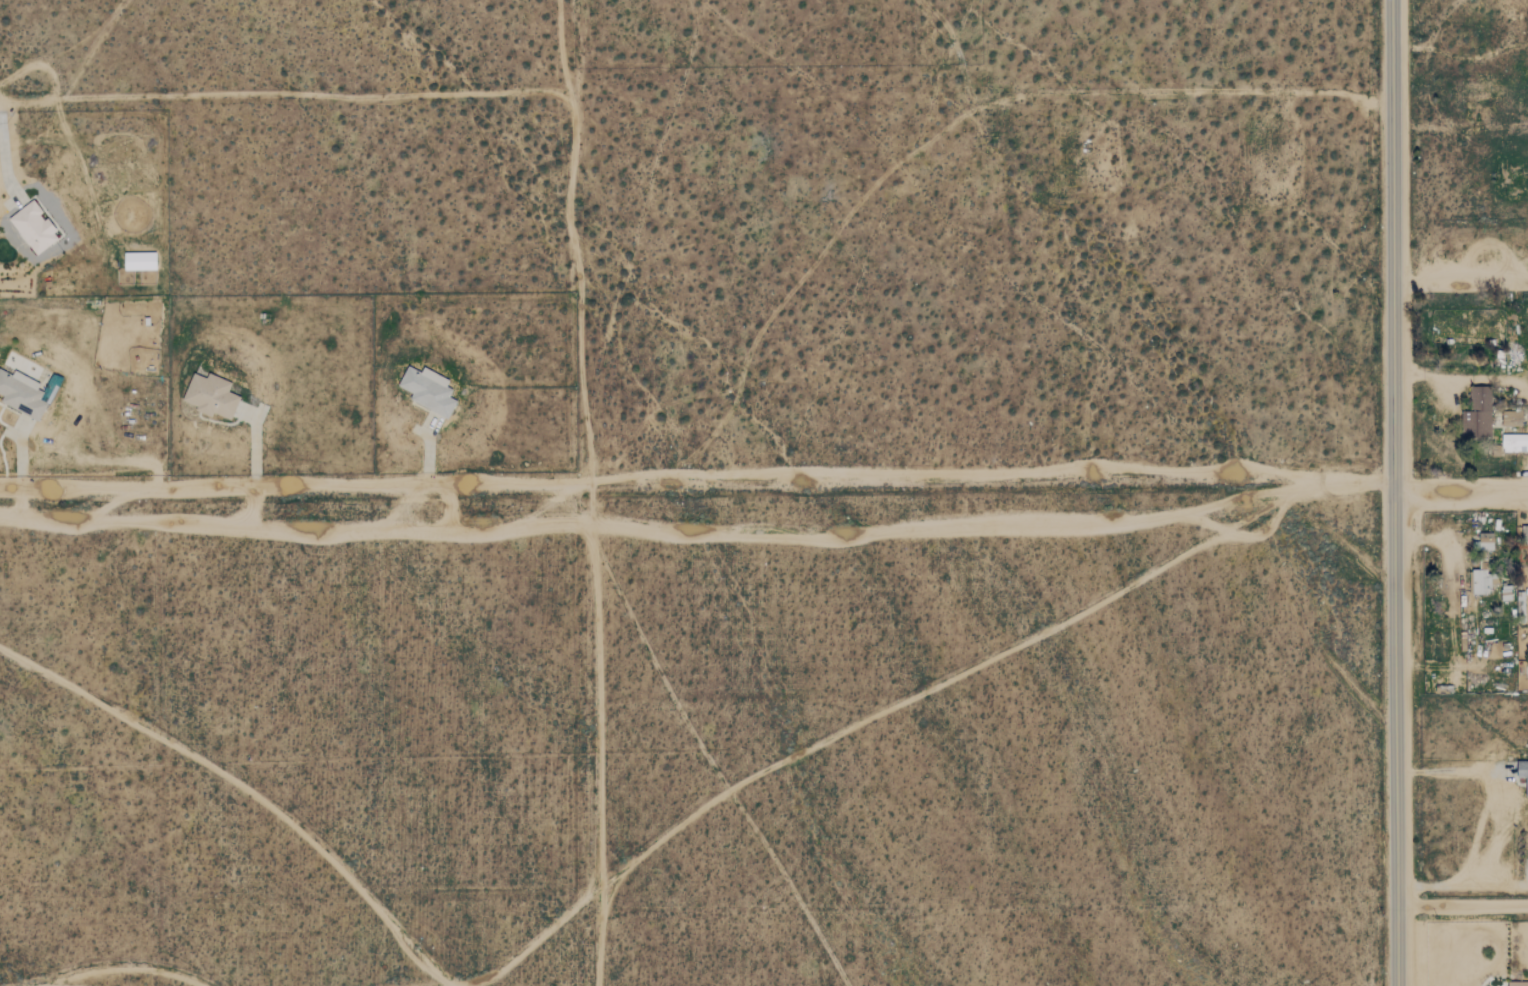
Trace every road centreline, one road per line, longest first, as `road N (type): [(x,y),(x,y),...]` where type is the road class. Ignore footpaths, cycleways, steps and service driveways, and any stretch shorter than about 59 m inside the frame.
road 1 (track): [(0,498),(1395,485)]
road 2 (tertiary): [(1398,985),(1393,0)]
road 3 (track): [(1527,281),(1394,281)]
road 4 (track): [(1395,485),(1527,488)]

